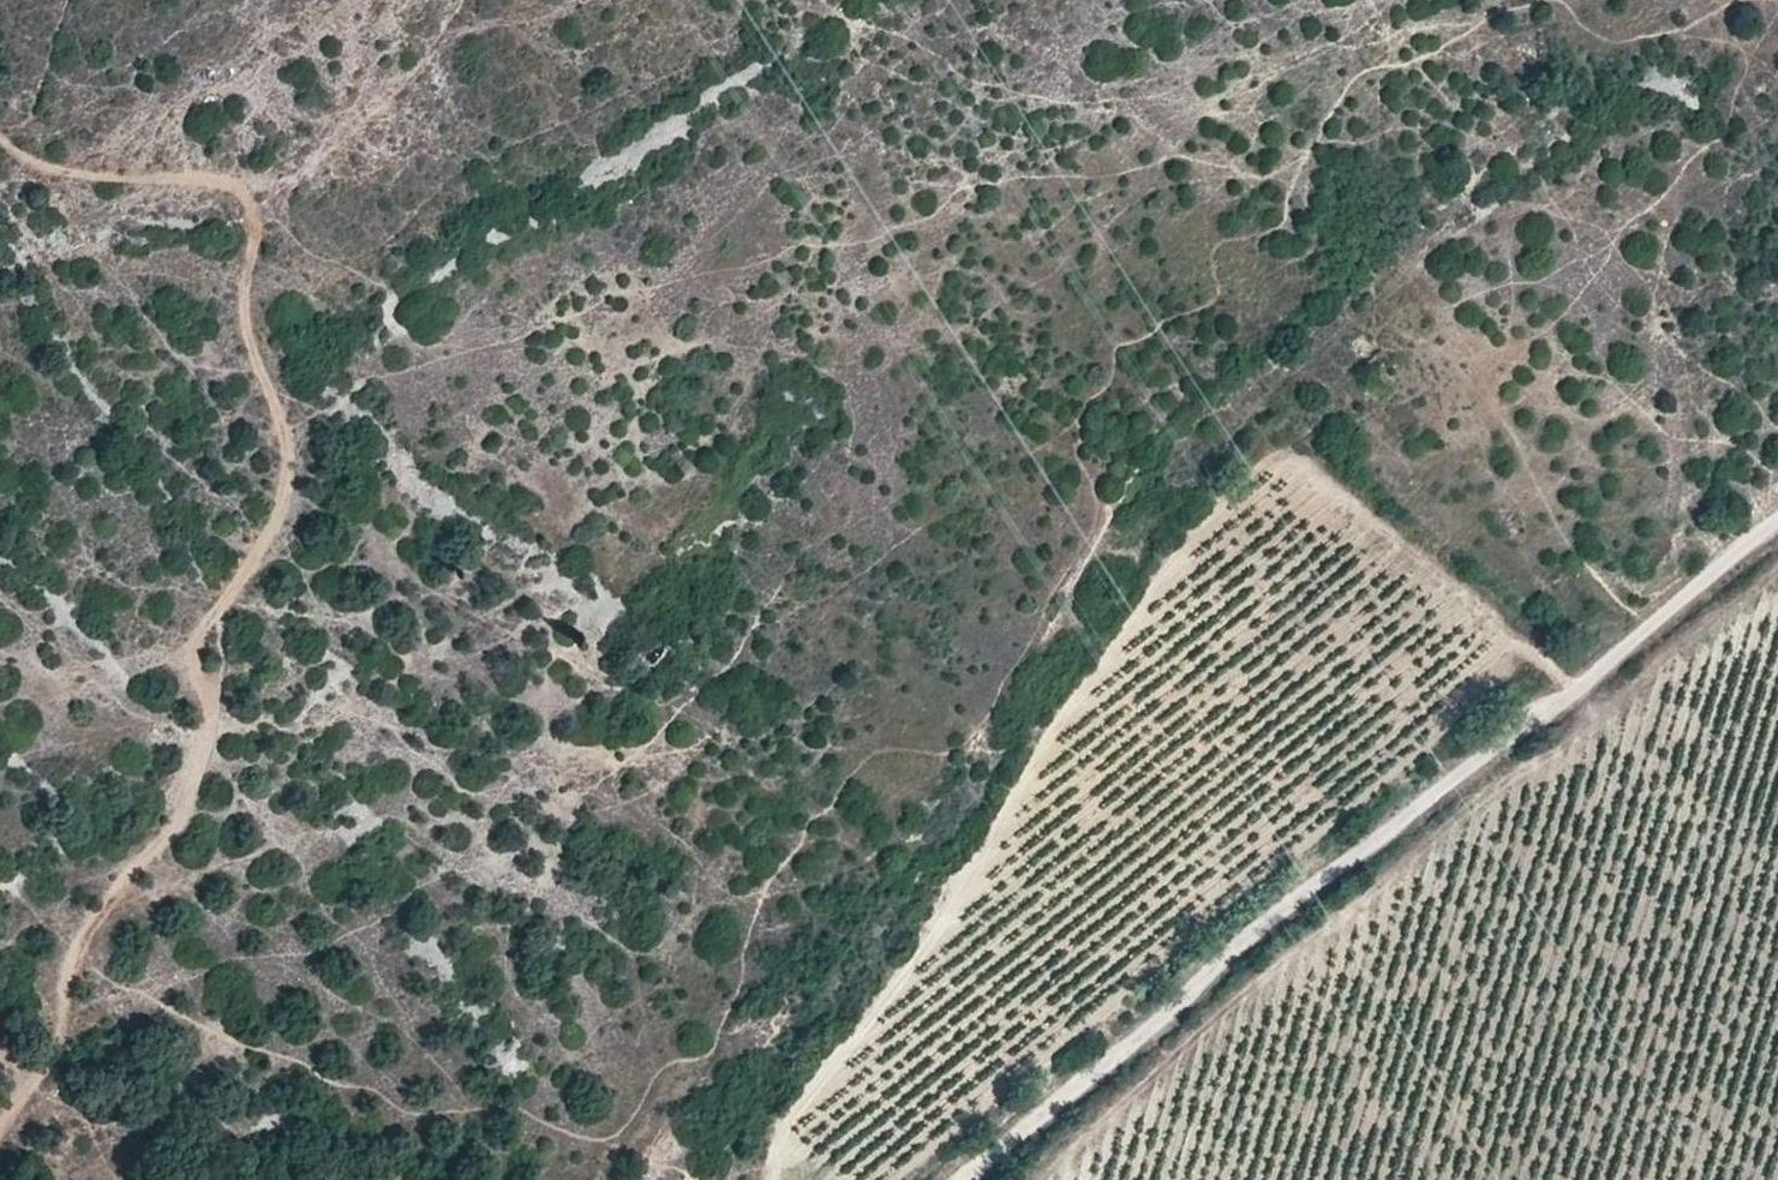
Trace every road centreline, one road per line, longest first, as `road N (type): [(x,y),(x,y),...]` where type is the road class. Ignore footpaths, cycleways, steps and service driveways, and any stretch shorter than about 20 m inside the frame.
road 1 (track): [(0,1115),(54,1036),(77,943),(127,870),(185,807),(219,672),(217,604),(278,496),(284,434),(236,310),(252,234),(246,196),(212,182),(83,174),(0,139)]
road 2 (track): [(1777,525),(1525,721),(971,1179)]

